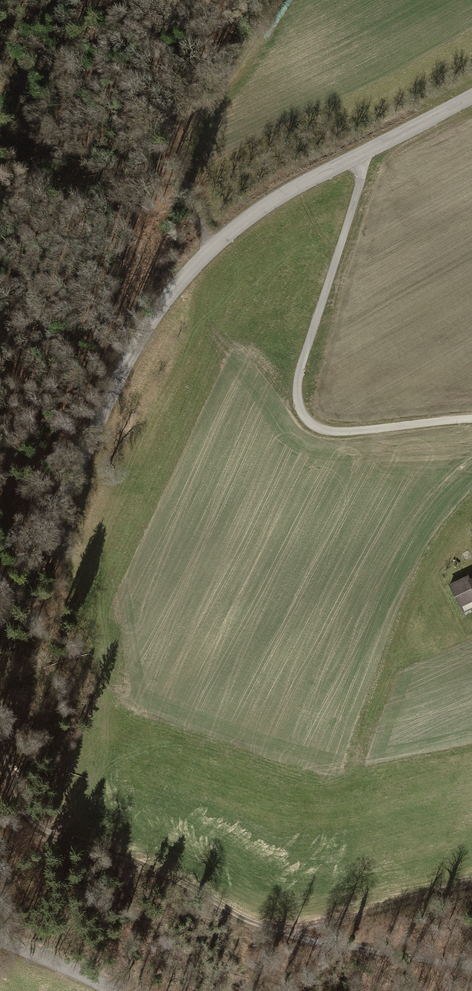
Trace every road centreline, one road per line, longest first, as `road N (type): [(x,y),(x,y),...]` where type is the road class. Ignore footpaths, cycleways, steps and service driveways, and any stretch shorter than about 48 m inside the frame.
road 1 (tertiary): [(471,98),(267,205),(182,277),(154,313),(0,611)]
road 2 (track): [(471,970),(277,936),(173,882),(61,837),(28,816),(0,754)]
road 3 (track): [(284,0),(183,146),(179,178),(211,248)]
road 4 (track): [(471,886),(277,936)]

